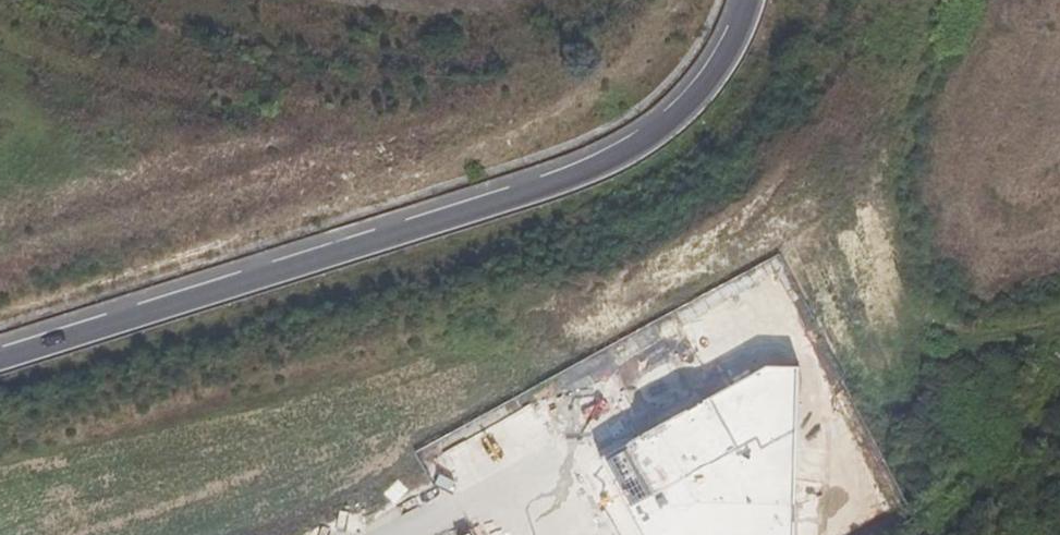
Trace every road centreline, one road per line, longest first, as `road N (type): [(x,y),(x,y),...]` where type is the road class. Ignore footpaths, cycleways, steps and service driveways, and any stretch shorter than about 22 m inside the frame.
road 1 (trunk): [(750,0),(736,41),(690,112),(571,187),(0,364)]

